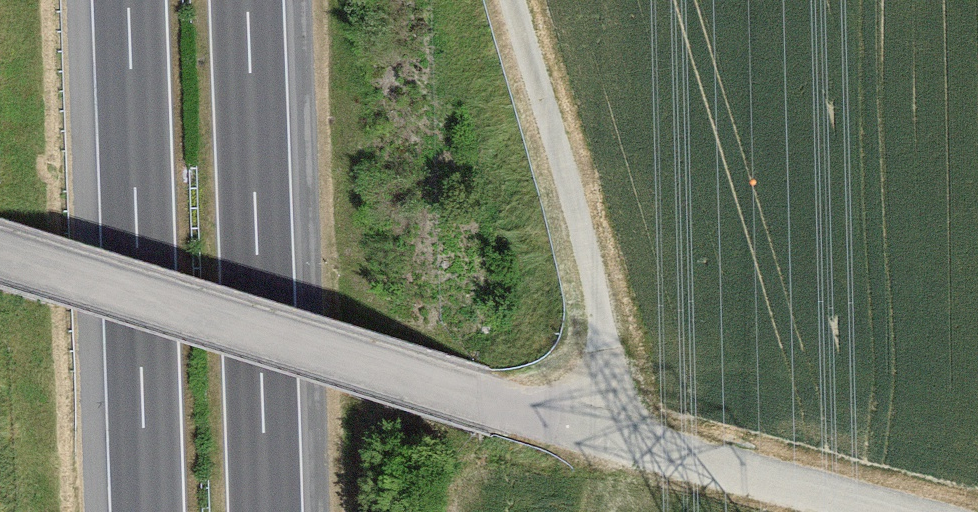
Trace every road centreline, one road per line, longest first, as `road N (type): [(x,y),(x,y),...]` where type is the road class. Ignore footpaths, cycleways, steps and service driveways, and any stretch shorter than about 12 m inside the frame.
road 1 (motorway): [(266,511),(247,0)]
road 2 (motorway): [(128,0),(146,511)]
road 3 (track): [(598,431),(603,332),(570,185),(511,0)]
road 4 (track): [(499,406),(919,511)]

